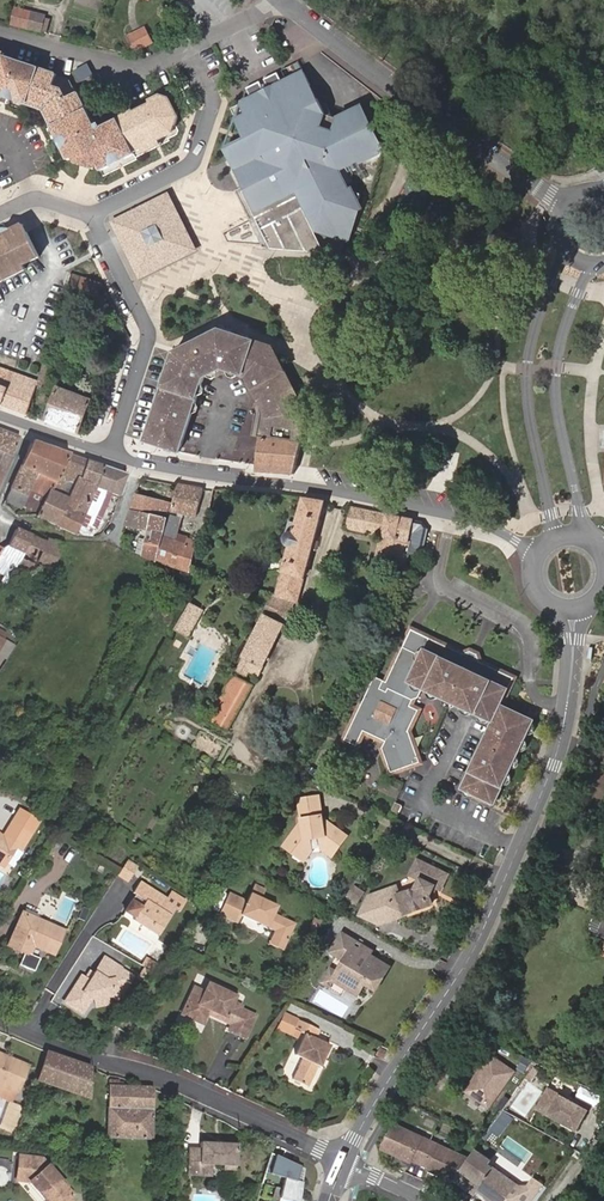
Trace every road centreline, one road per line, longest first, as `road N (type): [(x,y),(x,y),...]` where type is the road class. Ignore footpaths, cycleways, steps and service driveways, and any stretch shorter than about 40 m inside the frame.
road 1 (residential): [(345,1160),(473,951),(553,767),(568,707),(573,613)]
road 2 (tertiary): [(0,416),(140,463),(453,515),(497,530),(535,559)]
road 3 (residential): [(345,1160),(0,1019)]
road 4 (residential): [(289,0),(567,204)]
road 5 (residential): [(568,250),(526,368),(553,538)]
road 6 (residential): [(581,533),(555,385),(572,308),(595,263)]

